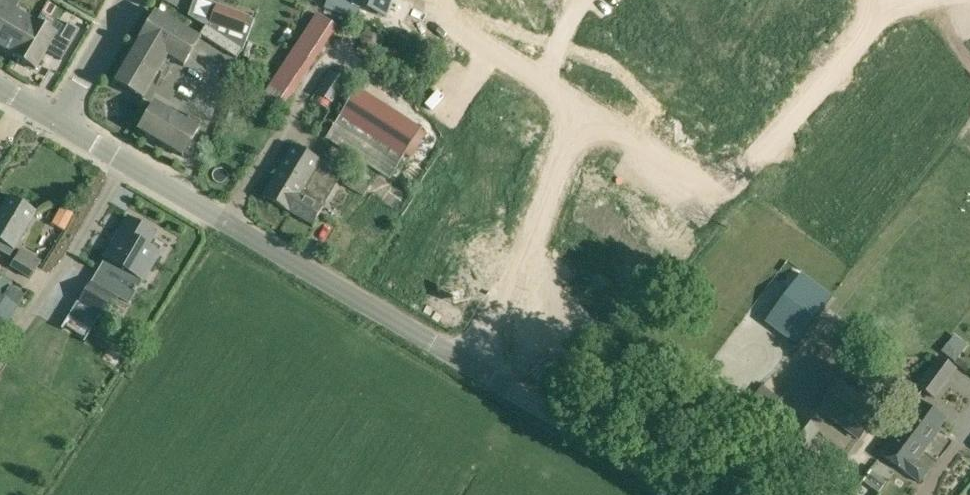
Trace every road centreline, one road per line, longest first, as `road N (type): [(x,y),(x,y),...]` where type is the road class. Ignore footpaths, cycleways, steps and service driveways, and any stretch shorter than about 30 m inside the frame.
road 1 (tertiary): [(459,358),(59,121)]
road 2 (residential): [(594,113),(715,198),(900,0)]
road 3 (residential): [(459,358),(523,273),(594,113)]
road 4 (tertiary): [(692,494),(459,358)]
road 5 (residential): [(424,0),(420,9),(594,113)]
road 6 (residential): [(59,121),(127,0)]

